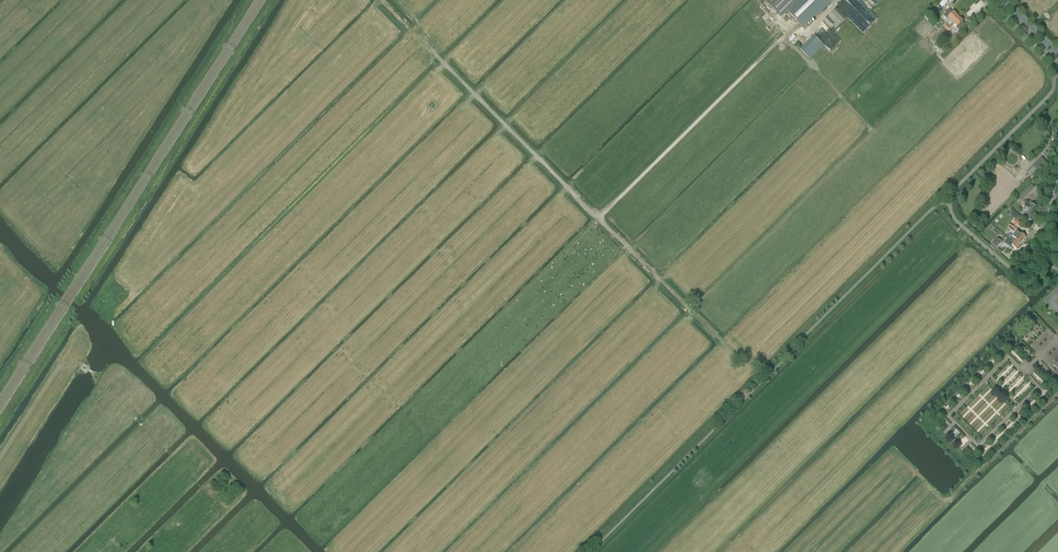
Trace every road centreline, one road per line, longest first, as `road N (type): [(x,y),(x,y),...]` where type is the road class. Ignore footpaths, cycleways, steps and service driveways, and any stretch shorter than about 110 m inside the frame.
road 1 (track): [(720,339),(381,0)]
road 2 (track): [(794,27),(598,218)]
road 3 (track): [(1057,393),(946,502)]

